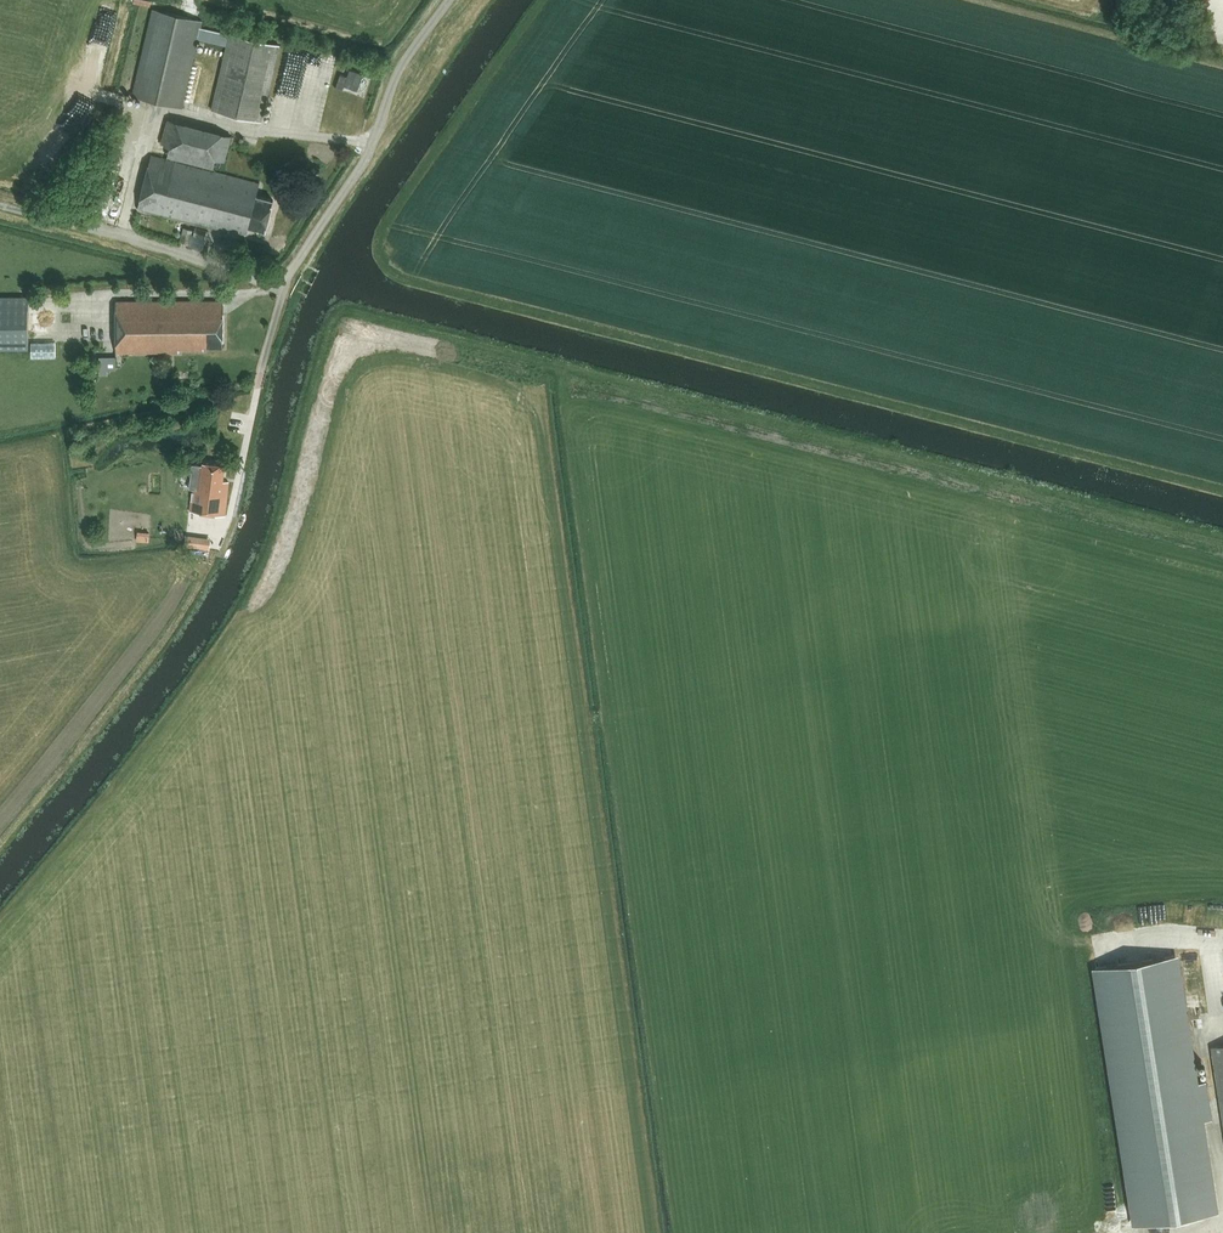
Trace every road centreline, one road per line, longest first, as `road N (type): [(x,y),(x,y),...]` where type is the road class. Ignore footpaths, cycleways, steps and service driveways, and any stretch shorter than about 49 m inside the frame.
road 1 (unclassified): [(0,208),(280,286),(359,171),(401,67),(450,0)]

